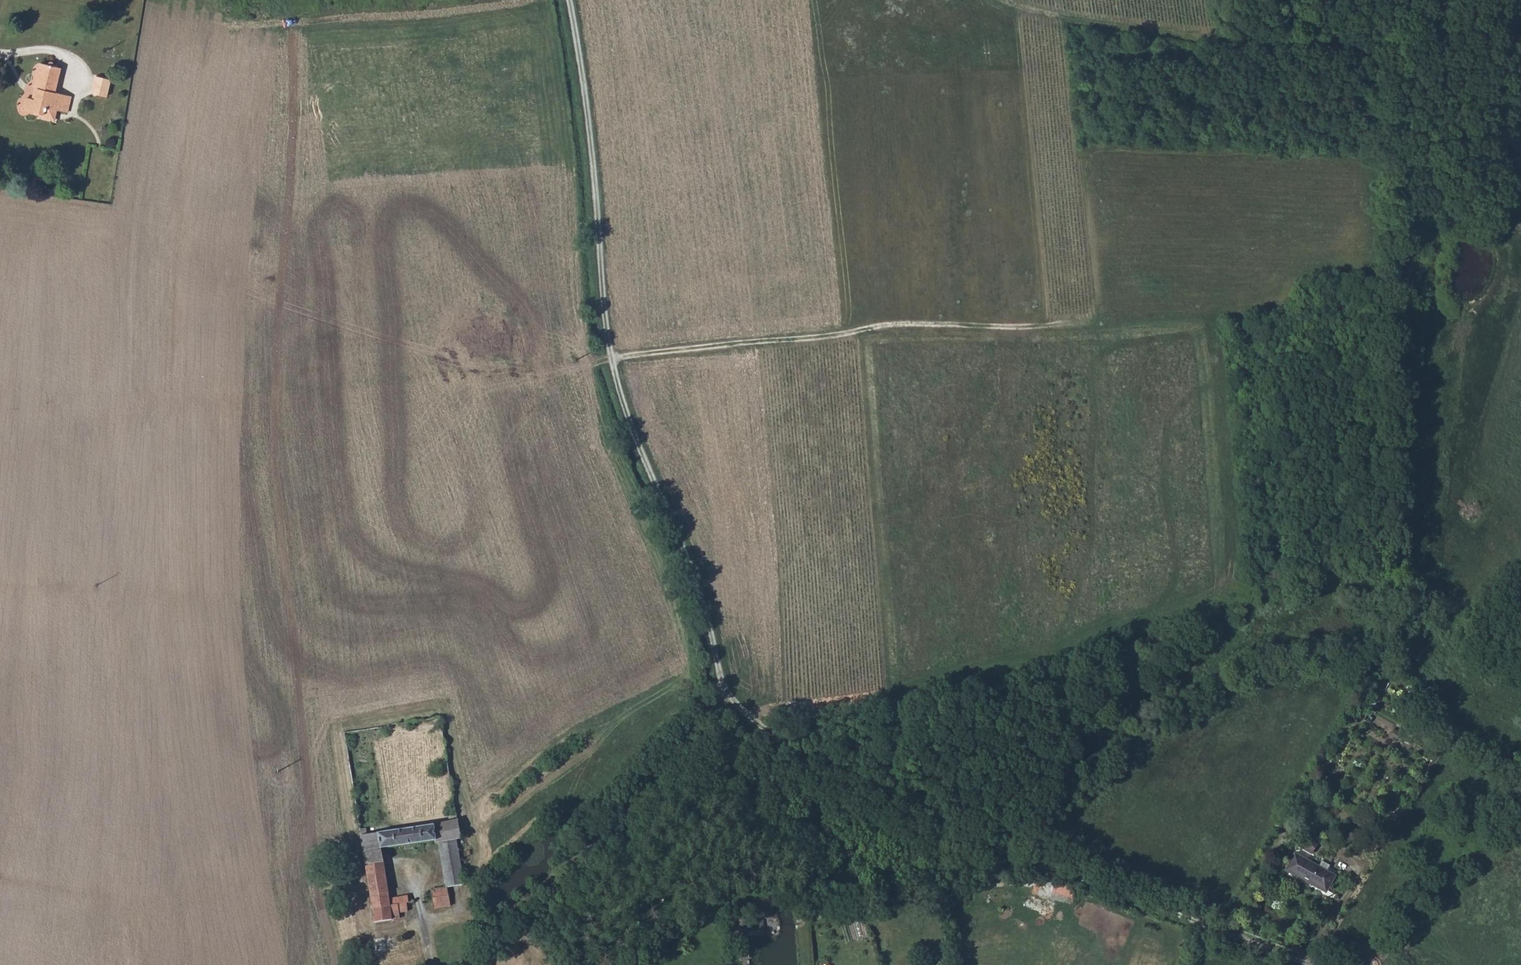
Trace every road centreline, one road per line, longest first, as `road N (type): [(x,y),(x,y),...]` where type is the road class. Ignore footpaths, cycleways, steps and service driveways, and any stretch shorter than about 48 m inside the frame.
road 1 (track): [(724,691),(699,592),(618,388),(567,0)]
road 2 (track): [(1310,964),(981,842)]

